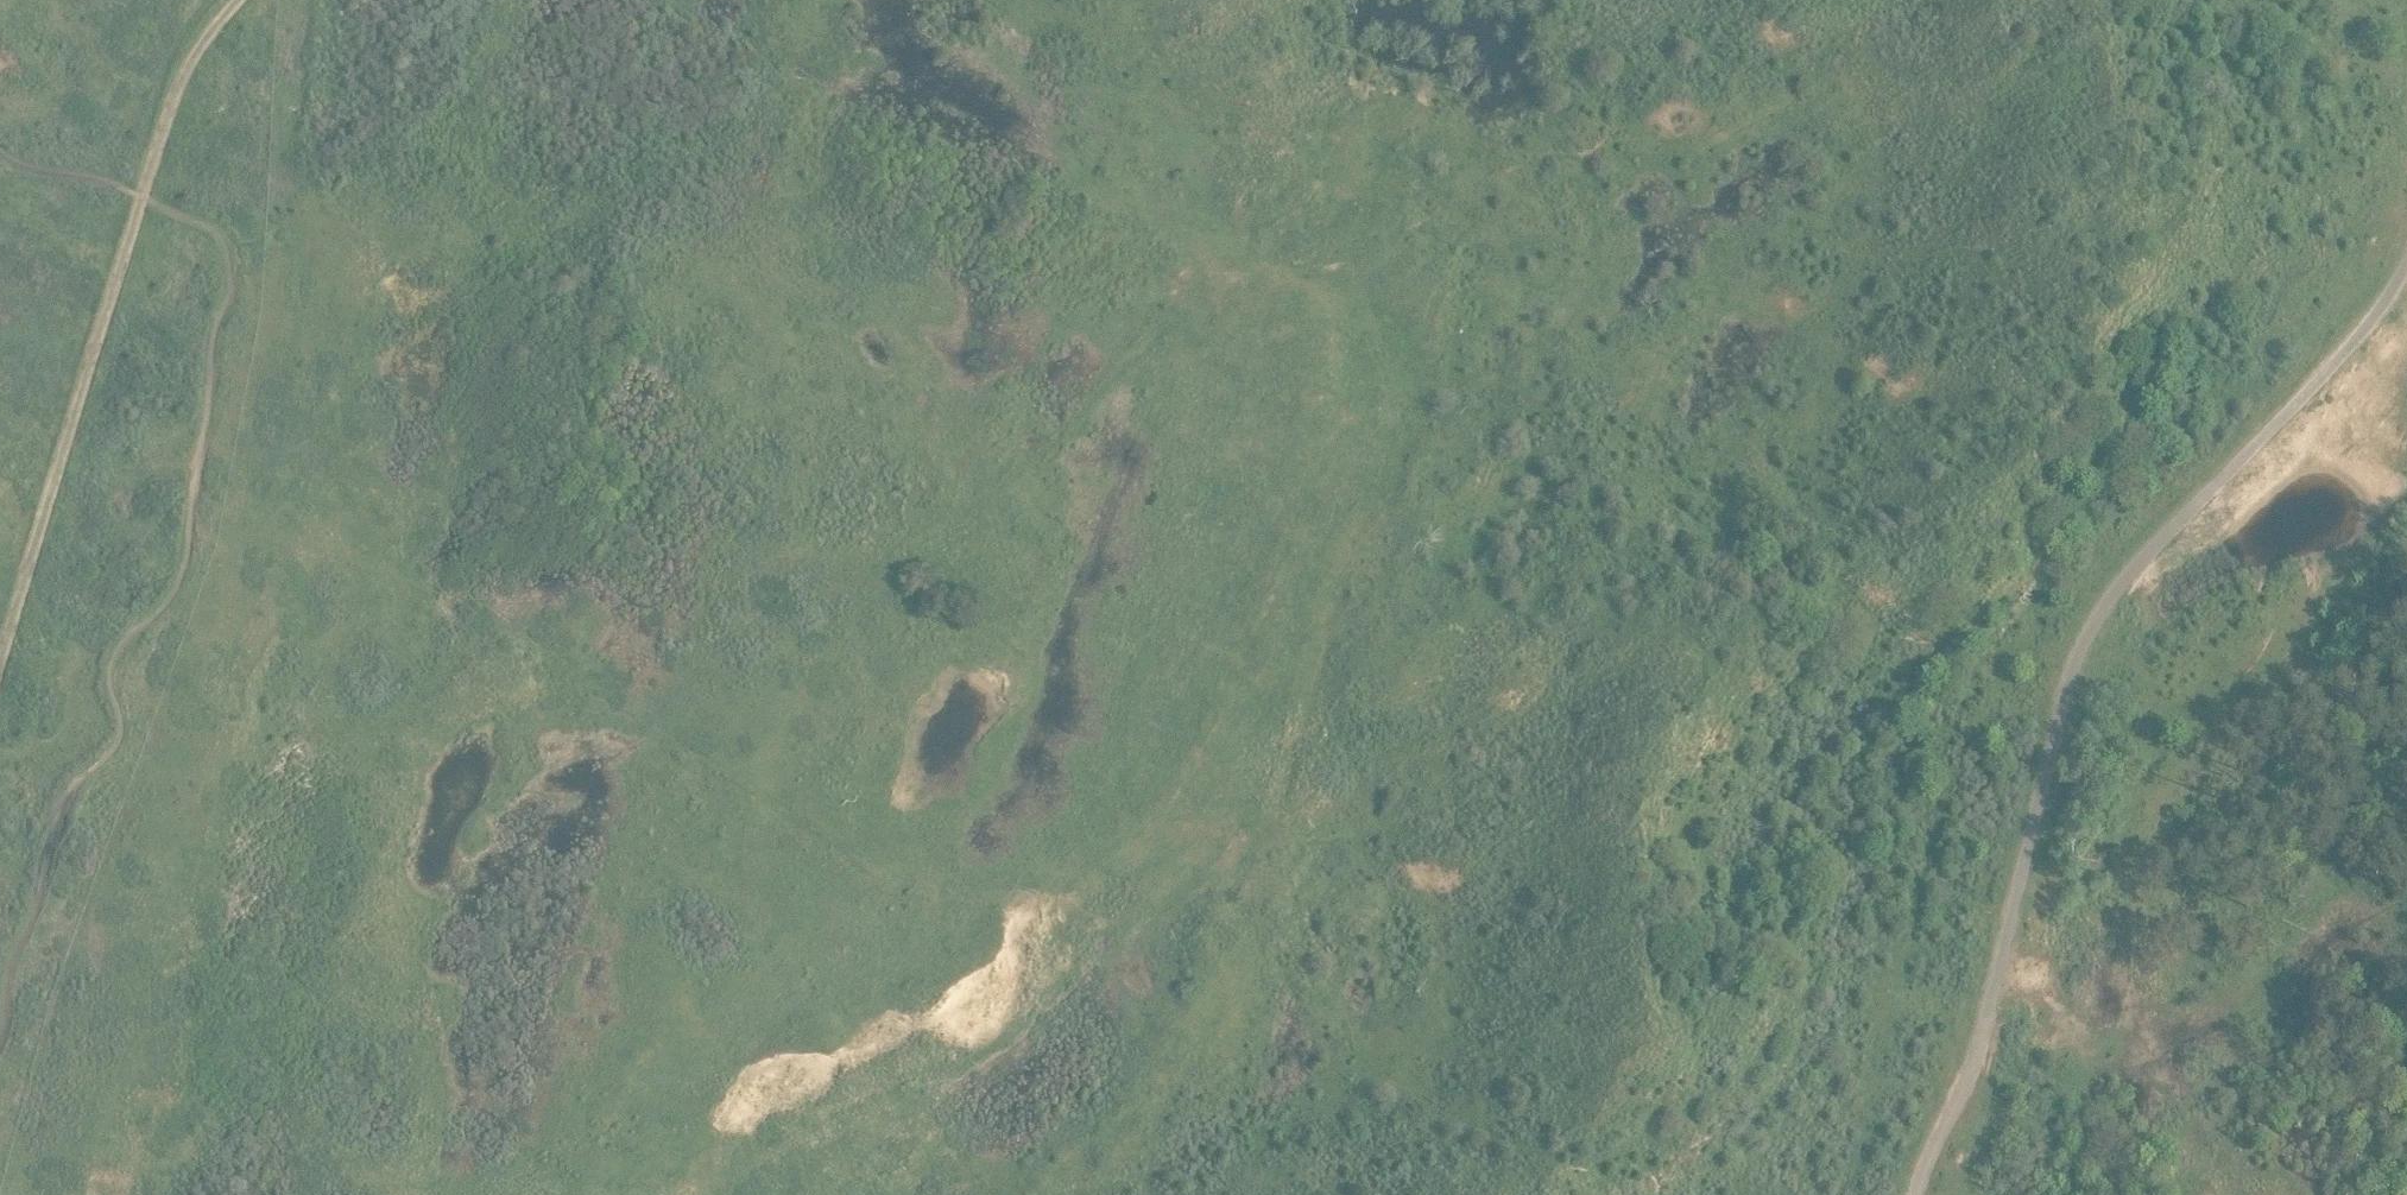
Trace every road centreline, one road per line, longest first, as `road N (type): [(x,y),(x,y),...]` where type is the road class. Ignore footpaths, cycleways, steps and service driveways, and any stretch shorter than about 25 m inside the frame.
road 1 (unclassified): [(0,653),(188,44),(229,0)]

